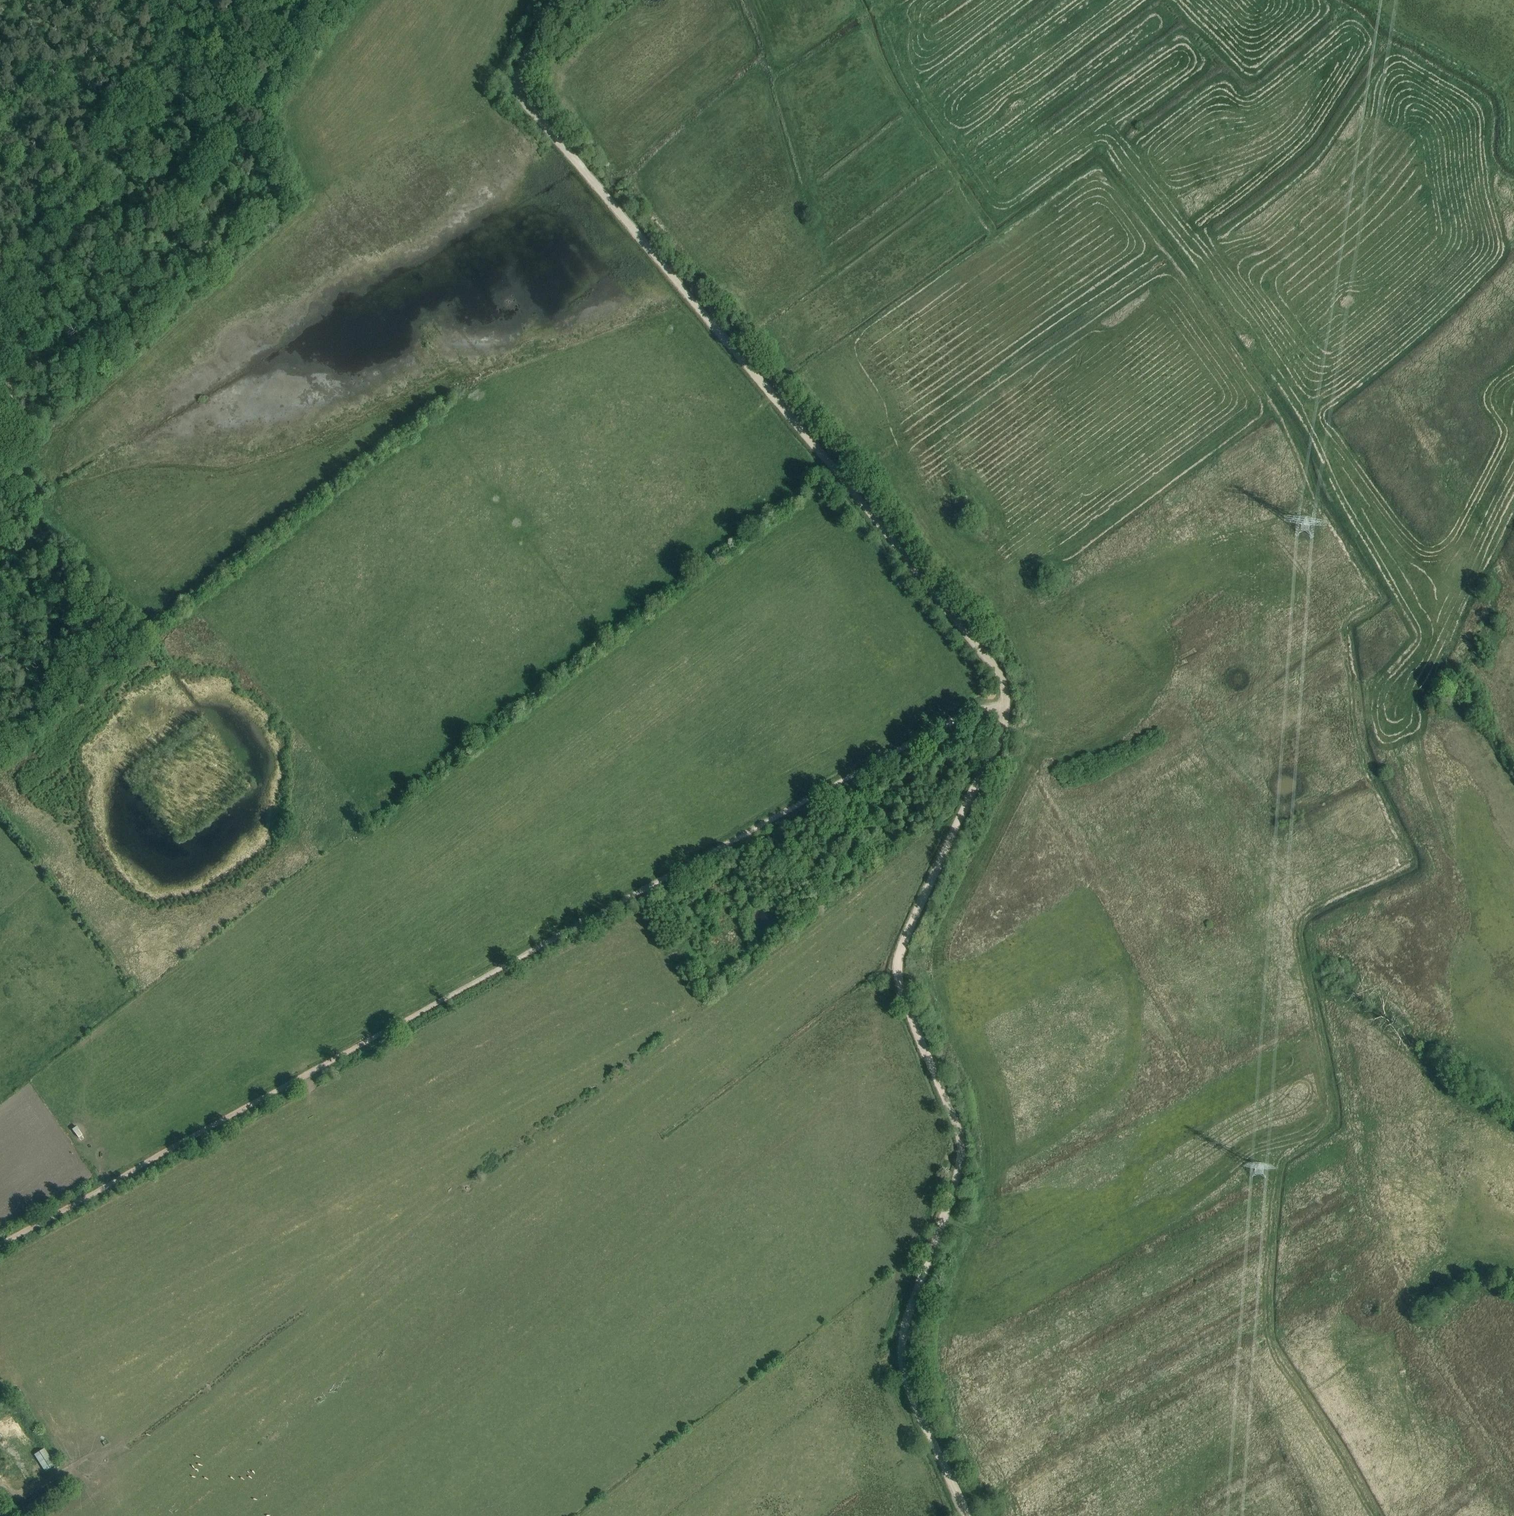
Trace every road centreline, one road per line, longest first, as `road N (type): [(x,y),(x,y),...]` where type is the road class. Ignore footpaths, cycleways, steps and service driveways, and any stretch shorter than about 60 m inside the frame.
road 1 (track): [(1170,254),(1292,433),(1324,515),(1377,598),(1347,618),(1357,710),(1365,761),(1407,862),(1298,921),(1334,1123),(1278,1167),(1266,1331),(1274,1356),(1374,1515)]
road 2 (track): [(1005,702),(981,706),(0,1245)]
road 3 (track): [(555,0),(519,73),(521,99),(943,605),(997,674),(1005,702)]
road 4 (track): [(1005,702),(999,737),(898,970),(962,1141),(956,1184),(904,1327),(901,1364),(966,1515)]

